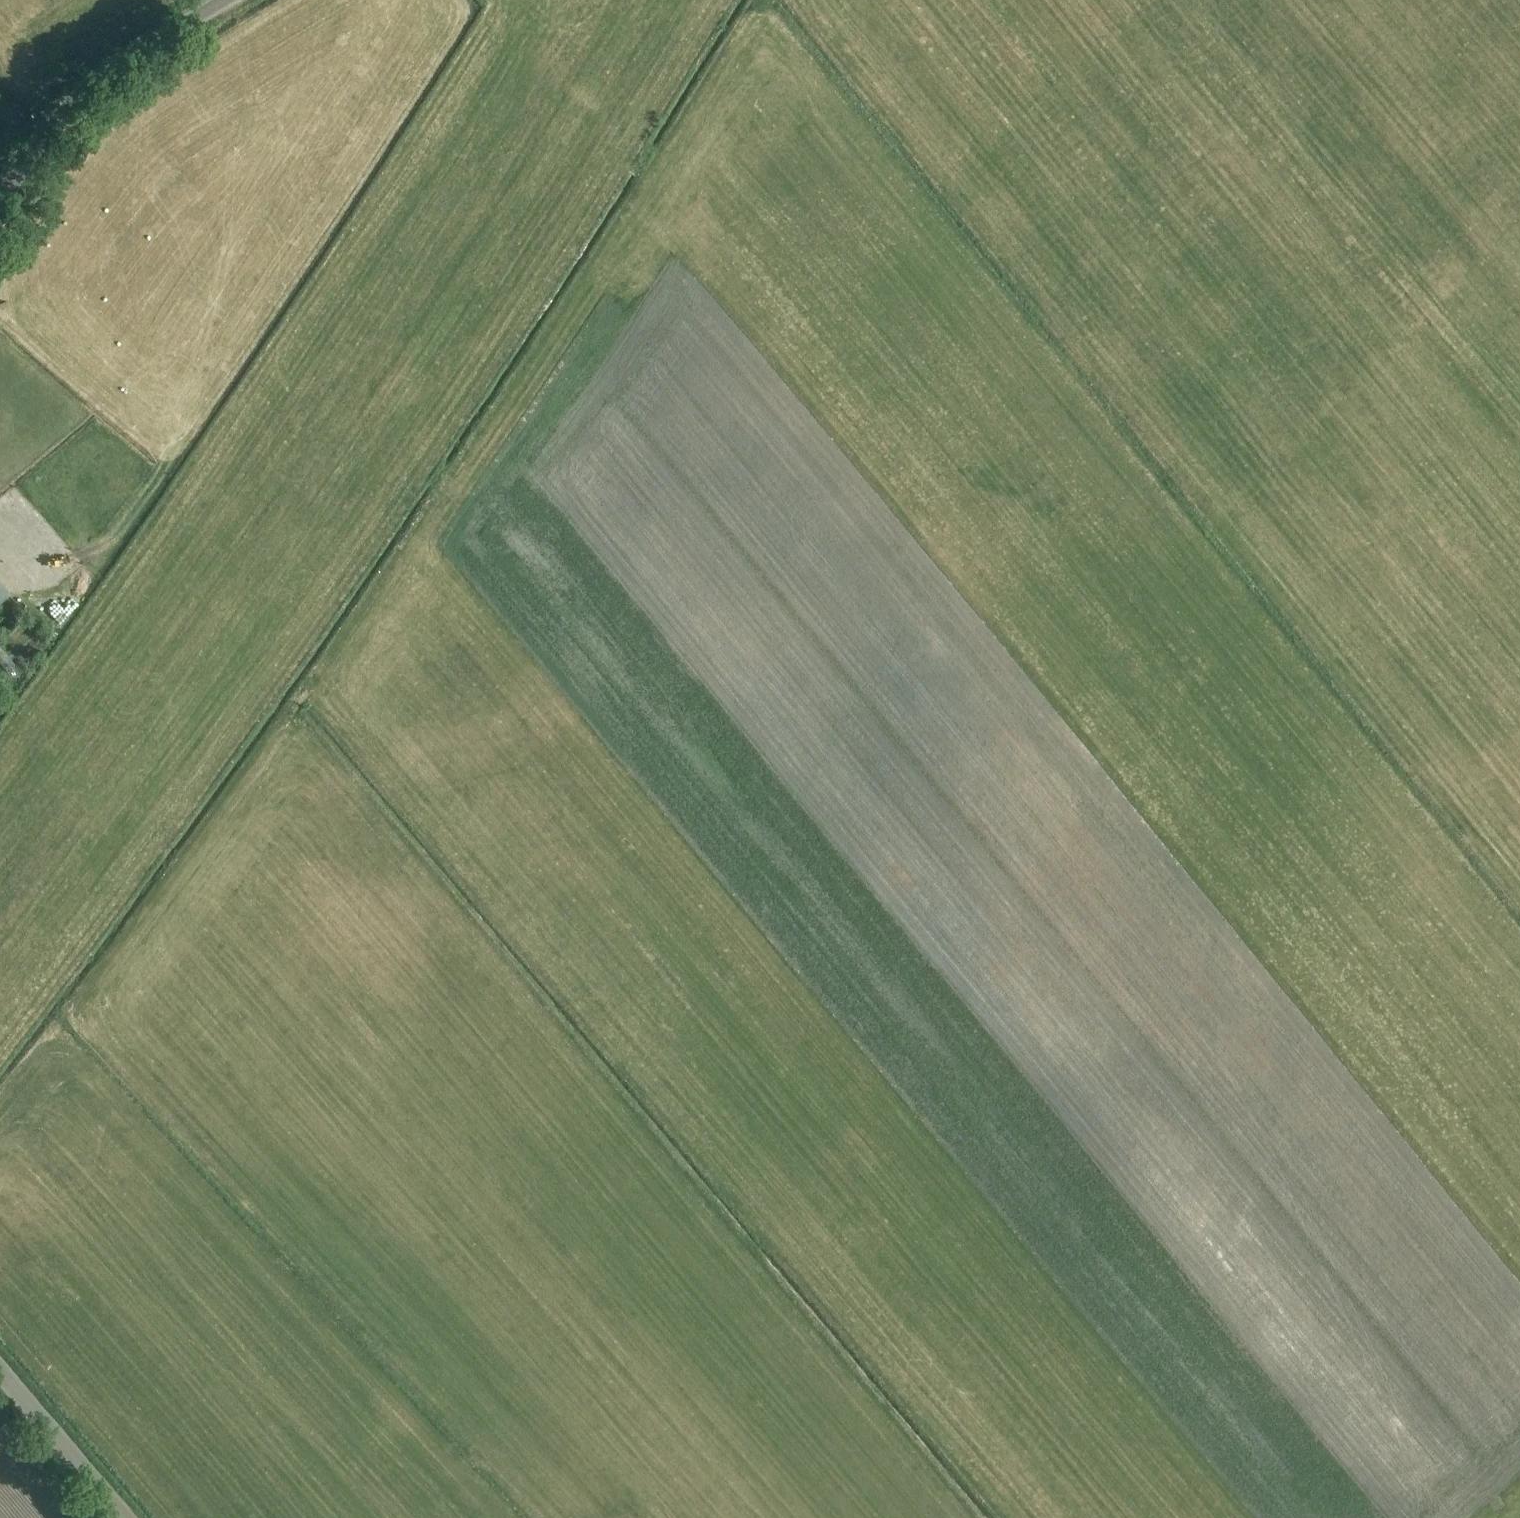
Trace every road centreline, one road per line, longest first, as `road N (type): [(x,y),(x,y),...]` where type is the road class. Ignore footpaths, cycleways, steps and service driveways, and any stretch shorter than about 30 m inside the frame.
road 1 (unclassified): [(0,201),(95,82),(226,0)]
road 2 (unclassified): [(123,1517),(0,1372)]

